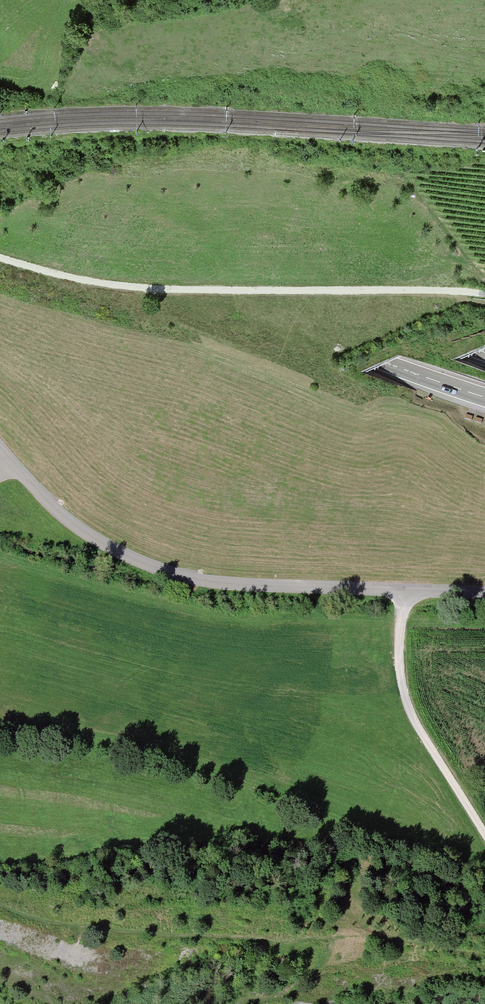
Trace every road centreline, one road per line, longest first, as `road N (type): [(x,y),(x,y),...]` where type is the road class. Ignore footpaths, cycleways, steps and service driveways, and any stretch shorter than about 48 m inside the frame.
road 1 (motorway): [(484,353),(250,249),(0,101)]
road 2 (motorway): [(0,172),(305,332),(484,399)]
road 3 (tertiary): [(484,594),(236,585),(153,568),(68,522),(0,452)]
road 4 (track): [(0,259),(156,289),(484,294)]
road 5 (track): [(406,591),(396,650),(404,701),(484,835)]
road 6 (track): [(398,174),(484,281)]

